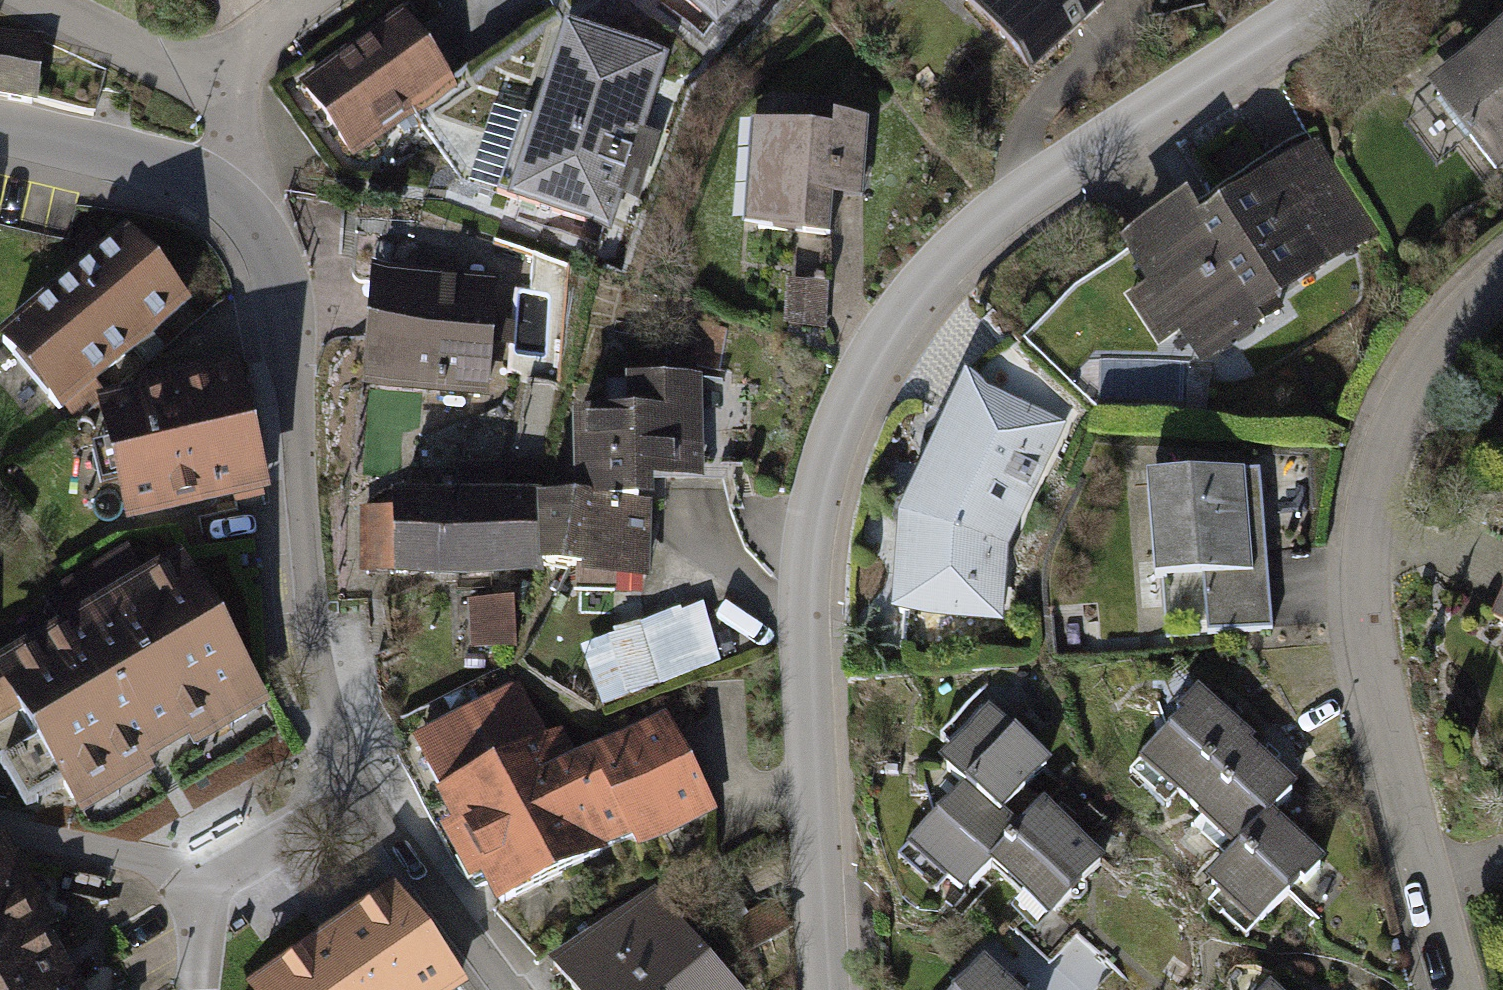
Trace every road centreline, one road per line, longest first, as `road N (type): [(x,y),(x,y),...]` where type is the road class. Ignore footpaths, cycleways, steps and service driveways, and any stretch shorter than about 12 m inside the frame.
road 1 (residential): [(827,989),(807,563),(827,453),(887,326),(975,223),(1313,0)]
road 2 (residential): [(1502,279),(1437,340),(1364,496),(1360,595),(1378,693),(1460,989)]
road 3 (residential): [(365,798),(323,687),(276,259),(234,199)]
road 4 (residential): [(234,199),(176,170),(0,128)]
road 5 (residential): [(509,989),(365,798)]
road 6 (residential): [(206,890),(172,869),(0,827)]
road 7 (residential): [(232,75),(168,67),(32,0)]
road 8 (residential): [(365,798),(206,890)]
road 9 (residential): [(234,199),(245,147),(232,75)]

